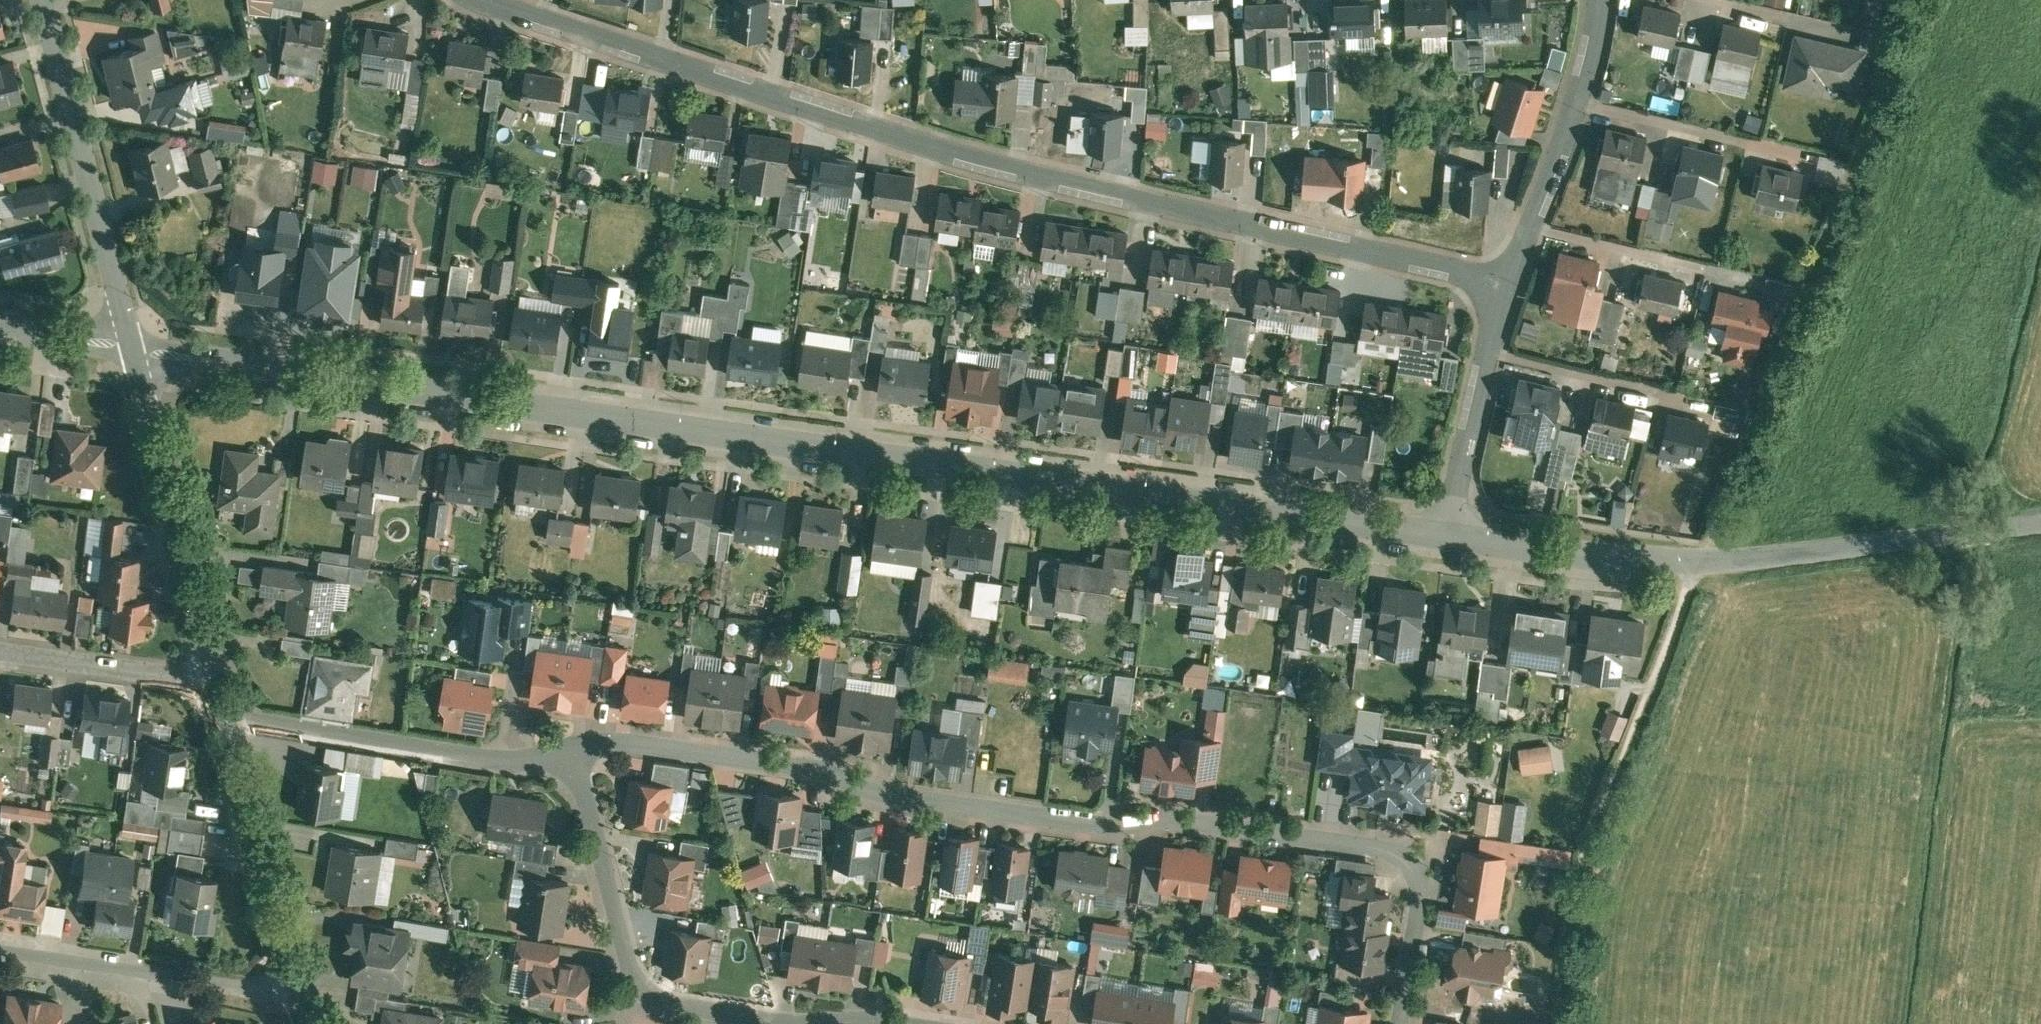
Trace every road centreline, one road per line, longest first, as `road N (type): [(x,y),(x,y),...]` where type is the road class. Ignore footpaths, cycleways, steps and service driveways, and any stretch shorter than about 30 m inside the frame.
road 1 (unclassified): [(134,348),(1056,481),(1445,527)]
road 2 (residential): [(508,0),(752,71),(913,129),(1510,284)]
road 3 (residential): [(1400,1023),(1419,872),(1392,850),(1178,821),(1110,825),(901,798),(824,772),(605,742)]
road 4 (unclassified): [(1445,527),(1696,559),(2040,522)]
road 5 (residential): [(570,761),(634,974),(662,1001),(808,1023),(887,1023)]
road 6 (unclassified): [(134,348),(45,0)]
road 7 (residential): [(228,710),(475,758),(570,761)]
road 8 (unclassified): [(219,673),(134,348)]
road 9 (residential): [(0,949),(304,995)]
road 10 (unclassified): [(304,995),(228,710)]
road 11 (residential): [(219,673),(198,678),(0,651)]
road 12 (residential): [(1702,401),(1491,352)]
road 13 (residential): [(1530,227),(1718,272)]
road 14 (residential): [(1491,352),(1445,527)]
road 15 (residential): [(1578,100),(1740,140)]
road 16 (residential): [(1578,100),(1530,227)]
road 17 (unclassified): [(0,329),(134,348)]

